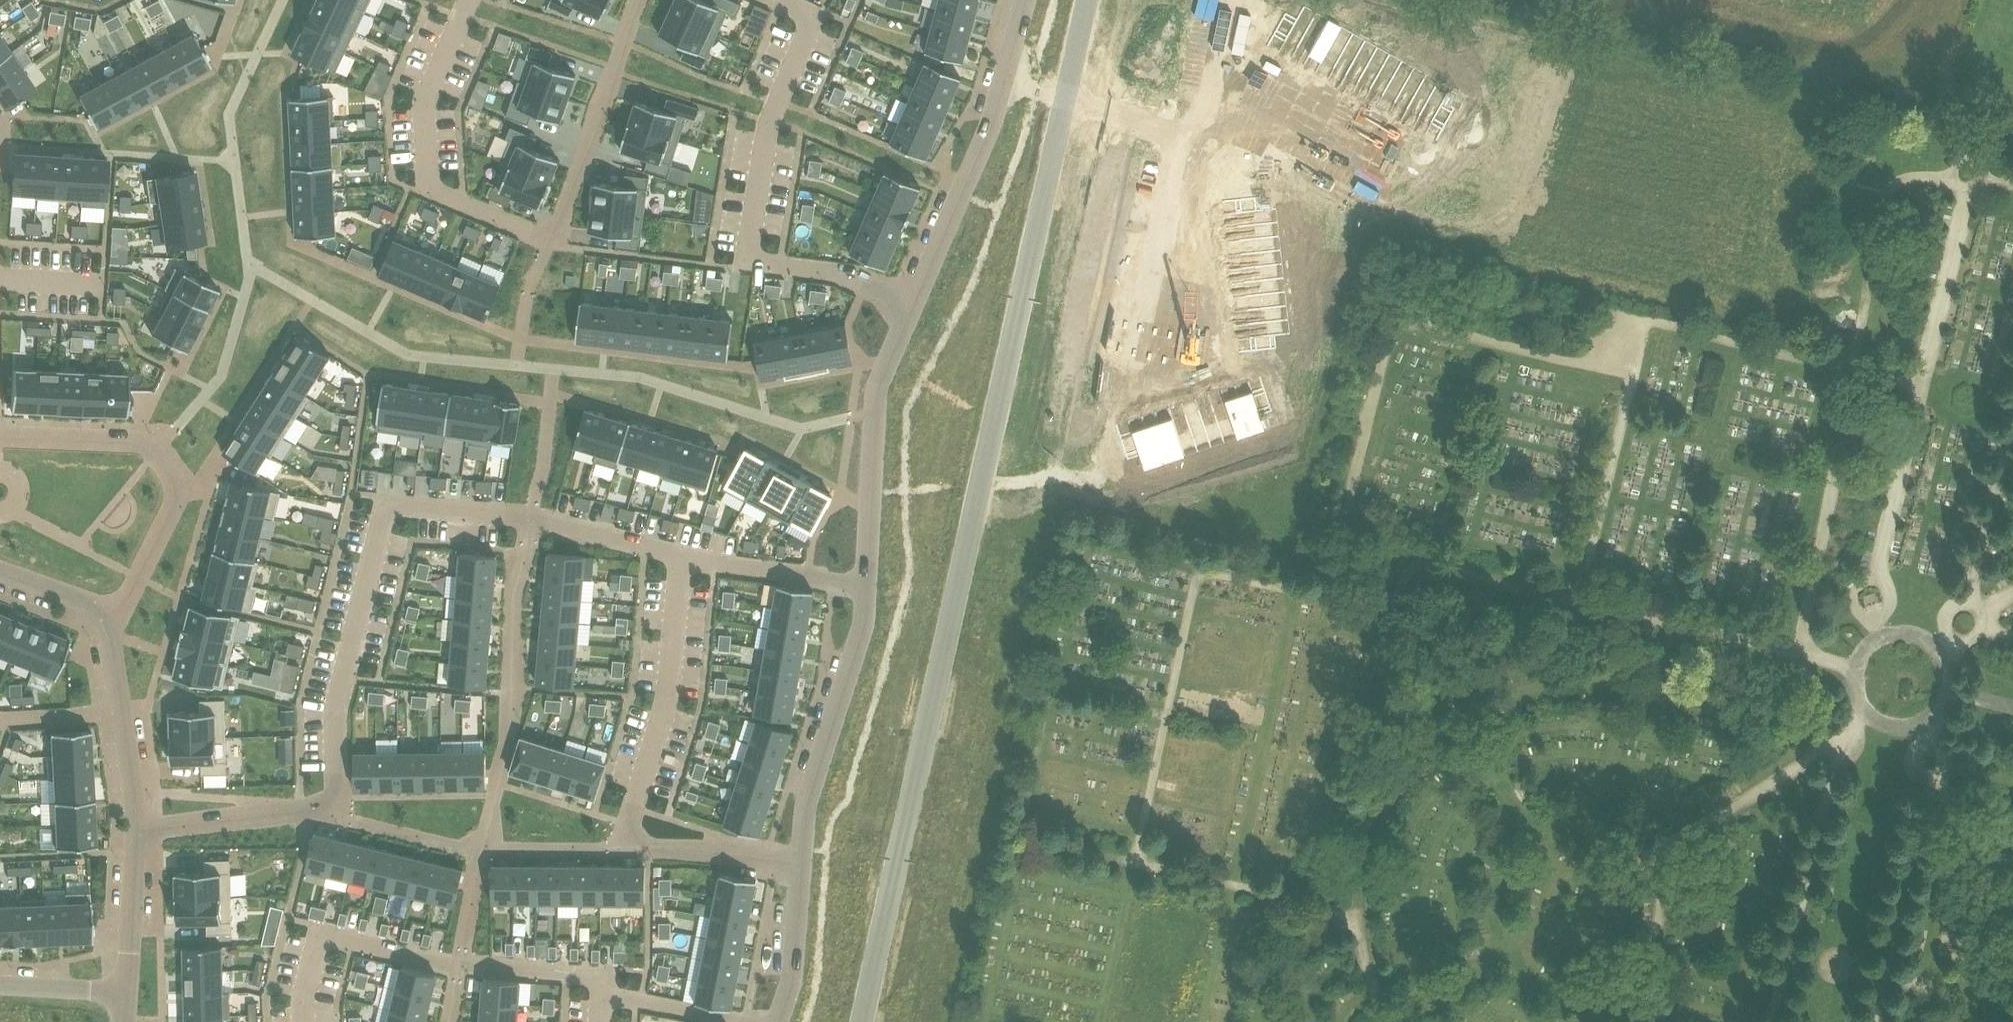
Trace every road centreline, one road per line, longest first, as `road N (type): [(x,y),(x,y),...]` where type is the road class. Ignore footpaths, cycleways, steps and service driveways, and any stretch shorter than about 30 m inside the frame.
road 1 (residential): [(1005,73),(877,388),(863,624),(806,805),(802,863)]
road 2 (residential): [(137,830),(311,811),(484,850)]
road 3 (residential): [(531,518),(515,594),(511,734),(484,850)]
road 4 (residential): [(120,612),(175,502),(155,454),(132,442),(0,436)]
road 5 (residential): [(484,850),(681,848),(802,863)]
road 6 (residential): [(641,0),(550,241)]
road 7 (residential): [(1180,138),(1133,367)]
road 8 (residential): [(137,830),(113,645),(120,612)]
road 9 (residential): [(1005,73),(1180,138)]
road 10 (residential): [(484,850),(450,1021)]
road 11 (residential): [(127,992),(137,830)]
road 12 (residential): [(802,863),(791,982),(778,1021)]
road 13 (residential): [(1180,138),(1210,108),(1231,0)]
road 14 (residential): [(0,985),(127,992)]
road 15 (residential): [(120,612),(0,570)]

